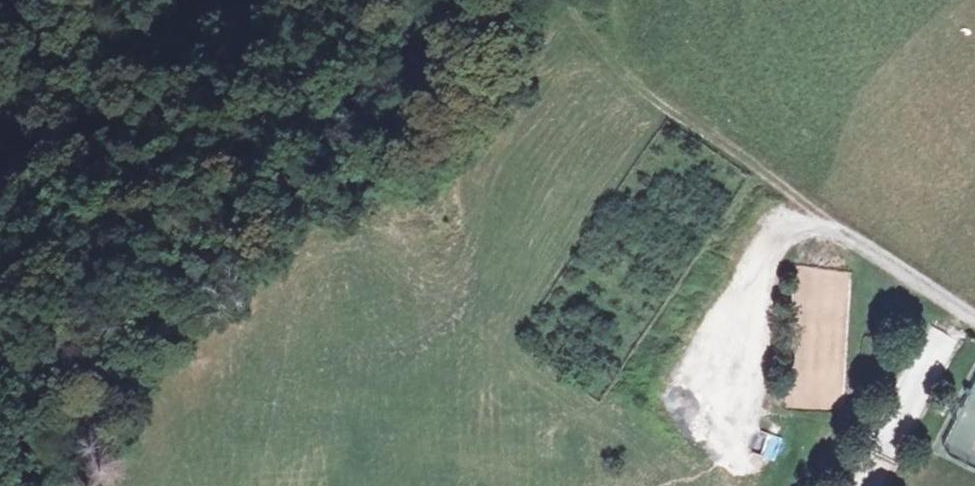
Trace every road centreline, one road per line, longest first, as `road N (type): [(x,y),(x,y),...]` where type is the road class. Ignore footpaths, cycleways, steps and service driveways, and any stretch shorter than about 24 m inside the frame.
road 1 (track): [(819,214),(974,316)]

